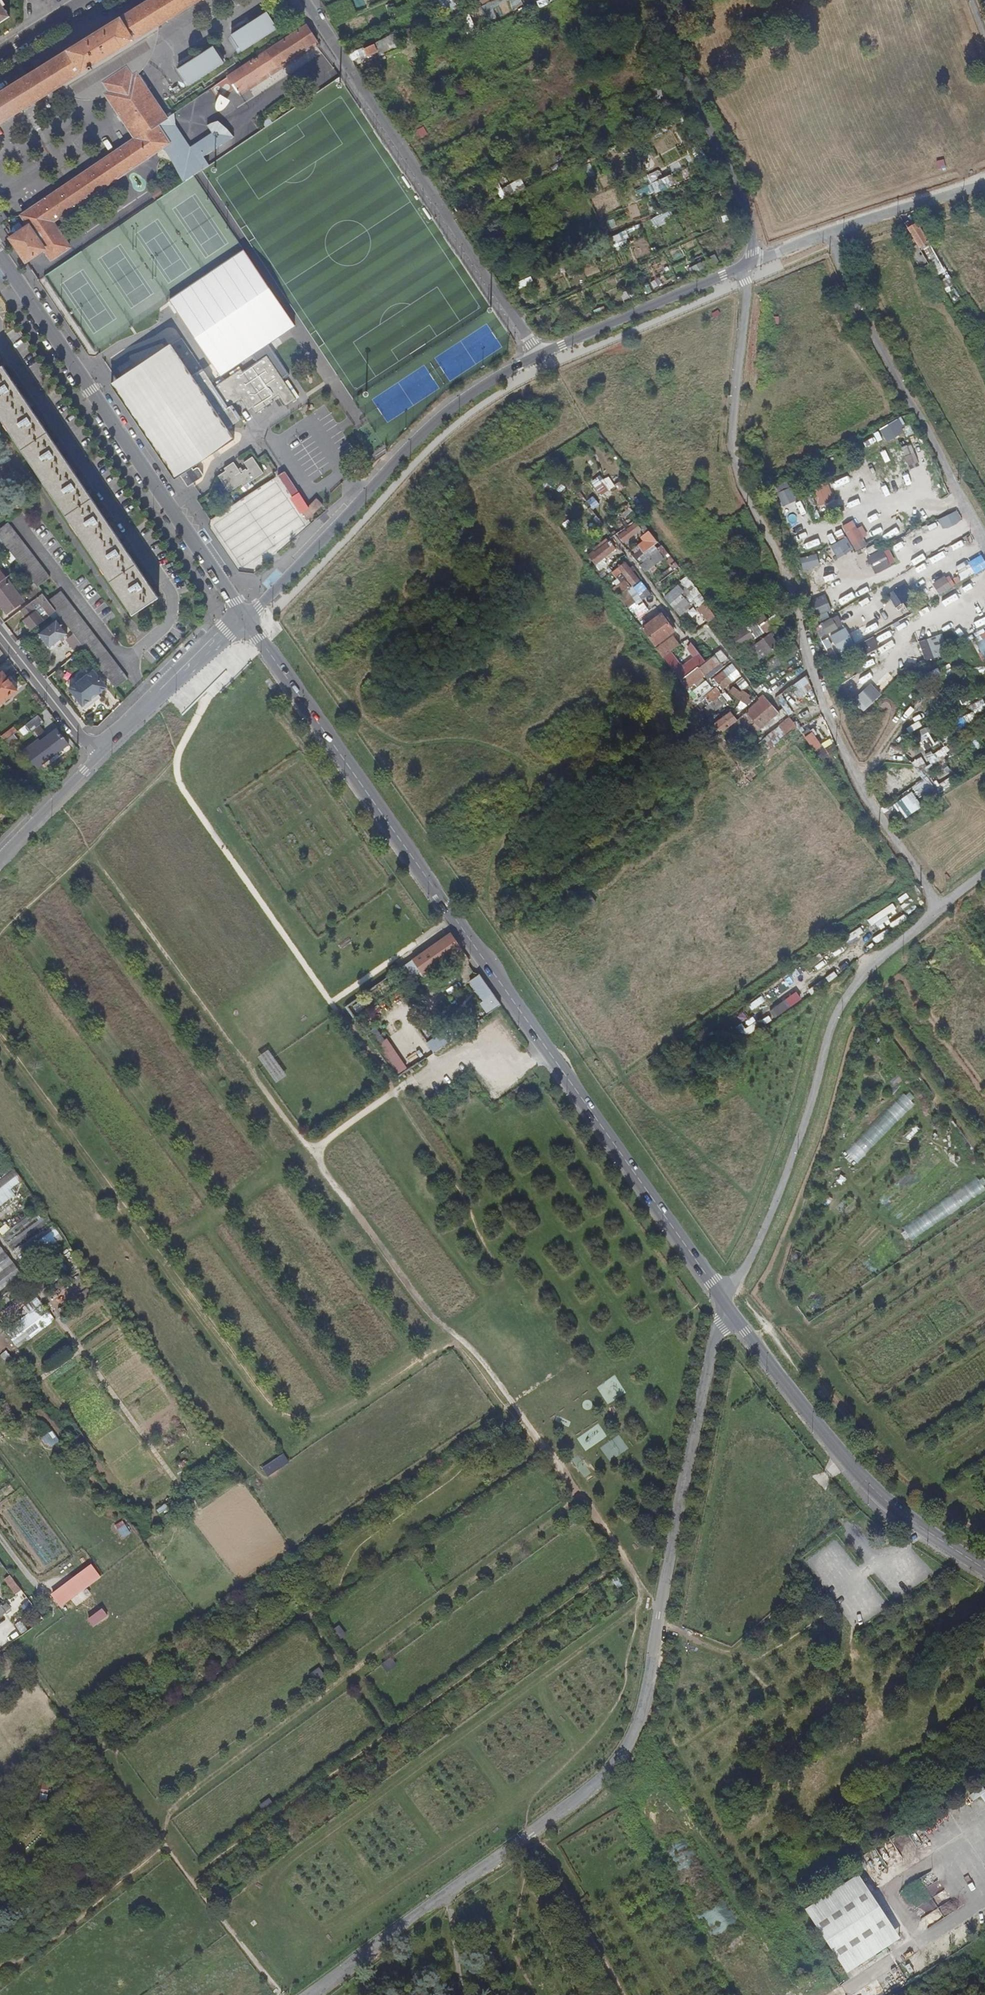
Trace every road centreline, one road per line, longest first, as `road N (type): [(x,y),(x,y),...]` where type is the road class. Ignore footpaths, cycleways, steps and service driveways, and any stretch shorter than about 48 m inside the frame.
road 1 (tertiary): [(244,617),(735,1316)]
road 2 (unclassified): [(735,1316),(714,1337),(641,1714),(626,1748),(587,1792),(314,1994)]
road 3 (tertiary): [(0,256),(244,617)]
road 4 (residential): [(305,0),(538,355)]
road 5 (unclassified): [(244,617),(418,438),(538,355)]
road 6 (tertiary): [(735,1316),(868,1485),(984,1569)]
road 7 (residential): [(752,263),(749,219),(674,47),(686,0)]
road 8 (unclassified): [(538,355),(752,263)]
road 9 (residential): [(98,752),(244,617)]
road 10 (residential): [(0,634),(98,752)]
road 11 (residential): [(0,859),(98,752)]

